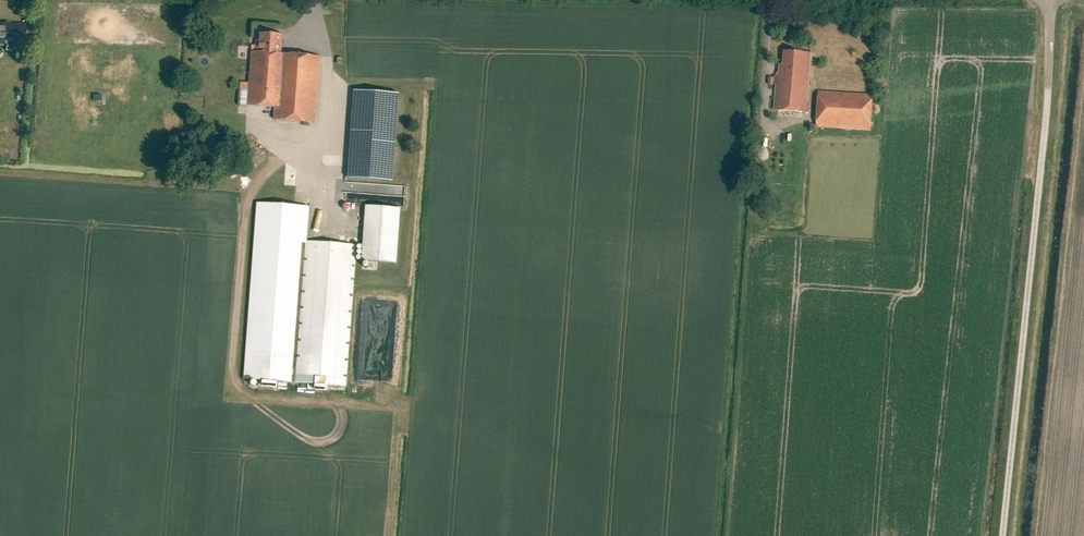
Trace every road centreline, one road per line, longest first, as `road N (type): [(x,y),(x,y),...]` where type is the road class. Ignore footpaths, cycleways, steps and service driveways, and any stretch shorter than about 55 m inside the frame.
road 1 (unclassified): [(1002,535),(1052,0)]

